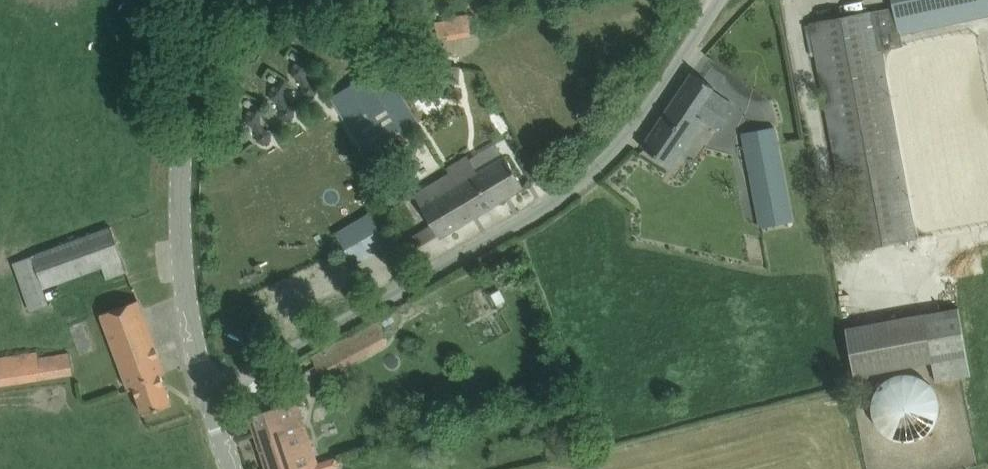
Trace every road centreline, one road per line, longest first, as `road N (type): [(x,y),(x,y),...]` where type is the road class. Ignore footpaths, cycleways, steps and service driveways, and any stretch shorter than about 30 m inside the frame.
road 1 (unclassified): [(209,393),(578,188),(623,146),(719,0)]
road 2 (tertiary): [(209,393),(194,336),(180,204),(204,0)]

